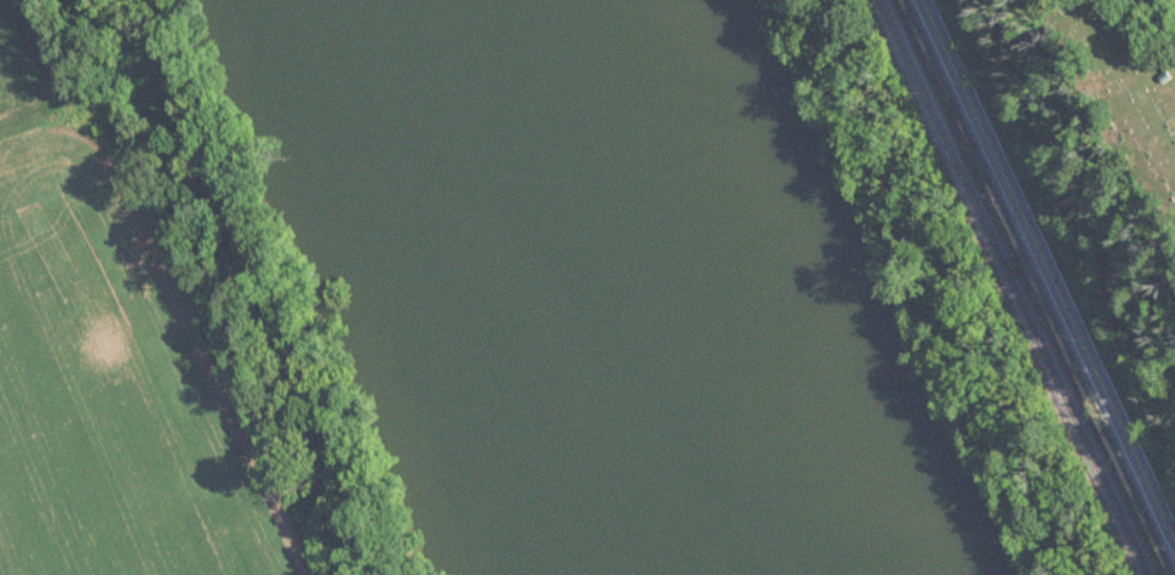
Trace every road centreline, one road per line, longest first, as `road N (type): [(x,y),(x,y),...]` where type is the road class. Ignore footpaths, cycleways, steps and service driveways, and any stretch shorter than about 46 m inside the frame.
road 1 (secondary): [(1174,552),(920,0)]

